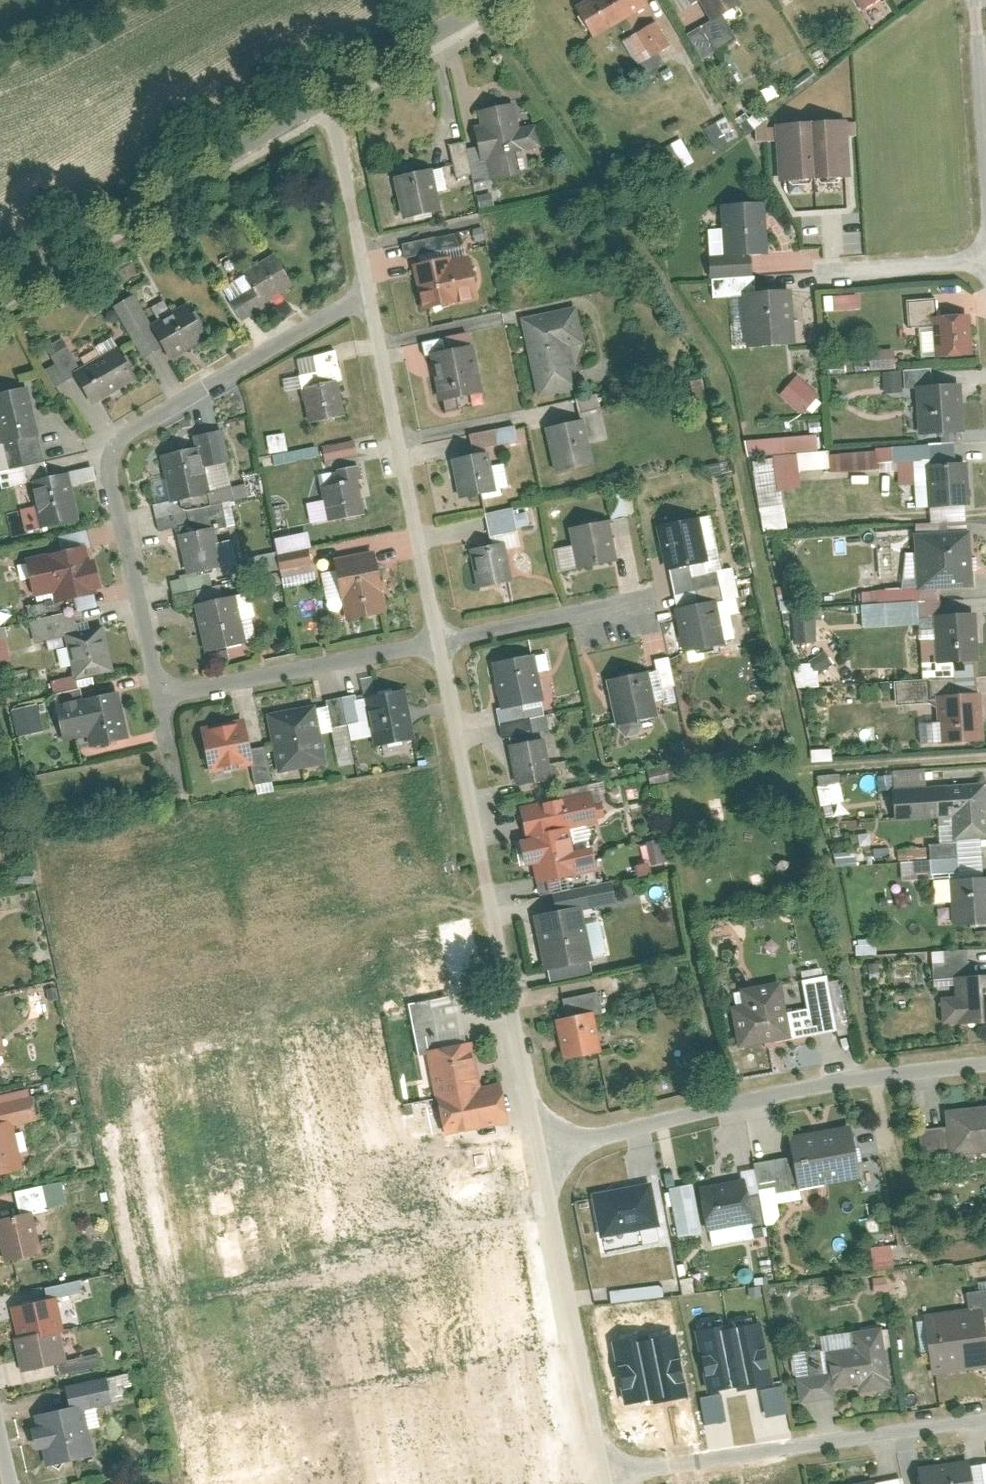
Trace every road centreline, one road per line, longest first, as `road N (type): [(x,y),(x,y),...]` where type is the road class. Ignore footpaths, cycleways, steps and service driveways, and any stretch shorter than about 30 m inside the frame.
road 1 (residential): [(297,1483),(167,855),(177,777),(162,689)]
road 2 (residential): [(367,296),(117,429),(95,455),(94,490),(140,671),(162,689)]
road 3 (residential): [(438,637),(535,1146)]
road 4 (residential): [(535,1146),(985,1060)]
road 5 (residential): [(603,1471),(985,1418)]
road 6 (residential): [(0,284),(309,103)]
road 7 (residential): [(367,296),(438,637)]
road 8 (residential): [(535,1146),(603,1471)]
road 9 (residential): [(162,689),(438,637)]
road 10 (residential): [(309,103),(336,136),(367,296)]
road 11 (residential): [(309,103),(486,0)]
road 12 (residential): [(810,269),(985,254)]
road 13 (residential): [(975,0),(985,129)]

